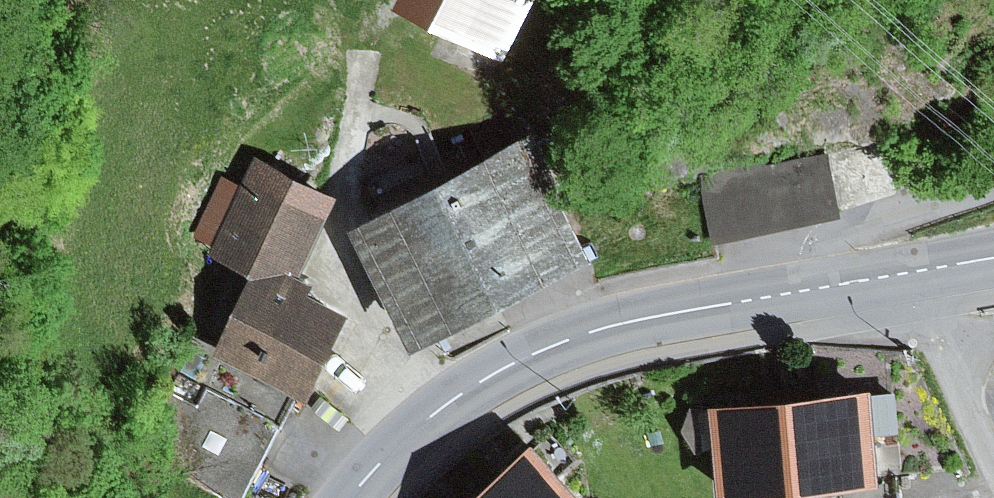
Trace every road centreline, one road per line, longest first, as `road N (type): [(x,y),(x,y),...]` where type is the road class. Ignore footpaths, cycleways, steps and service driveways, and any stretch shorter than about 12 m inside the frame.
road 1 (tertiary): [(993,257),(674,313),(548,347),(415,429),(348,497)]
road 2 (track): [(943,341),(993,463)]

